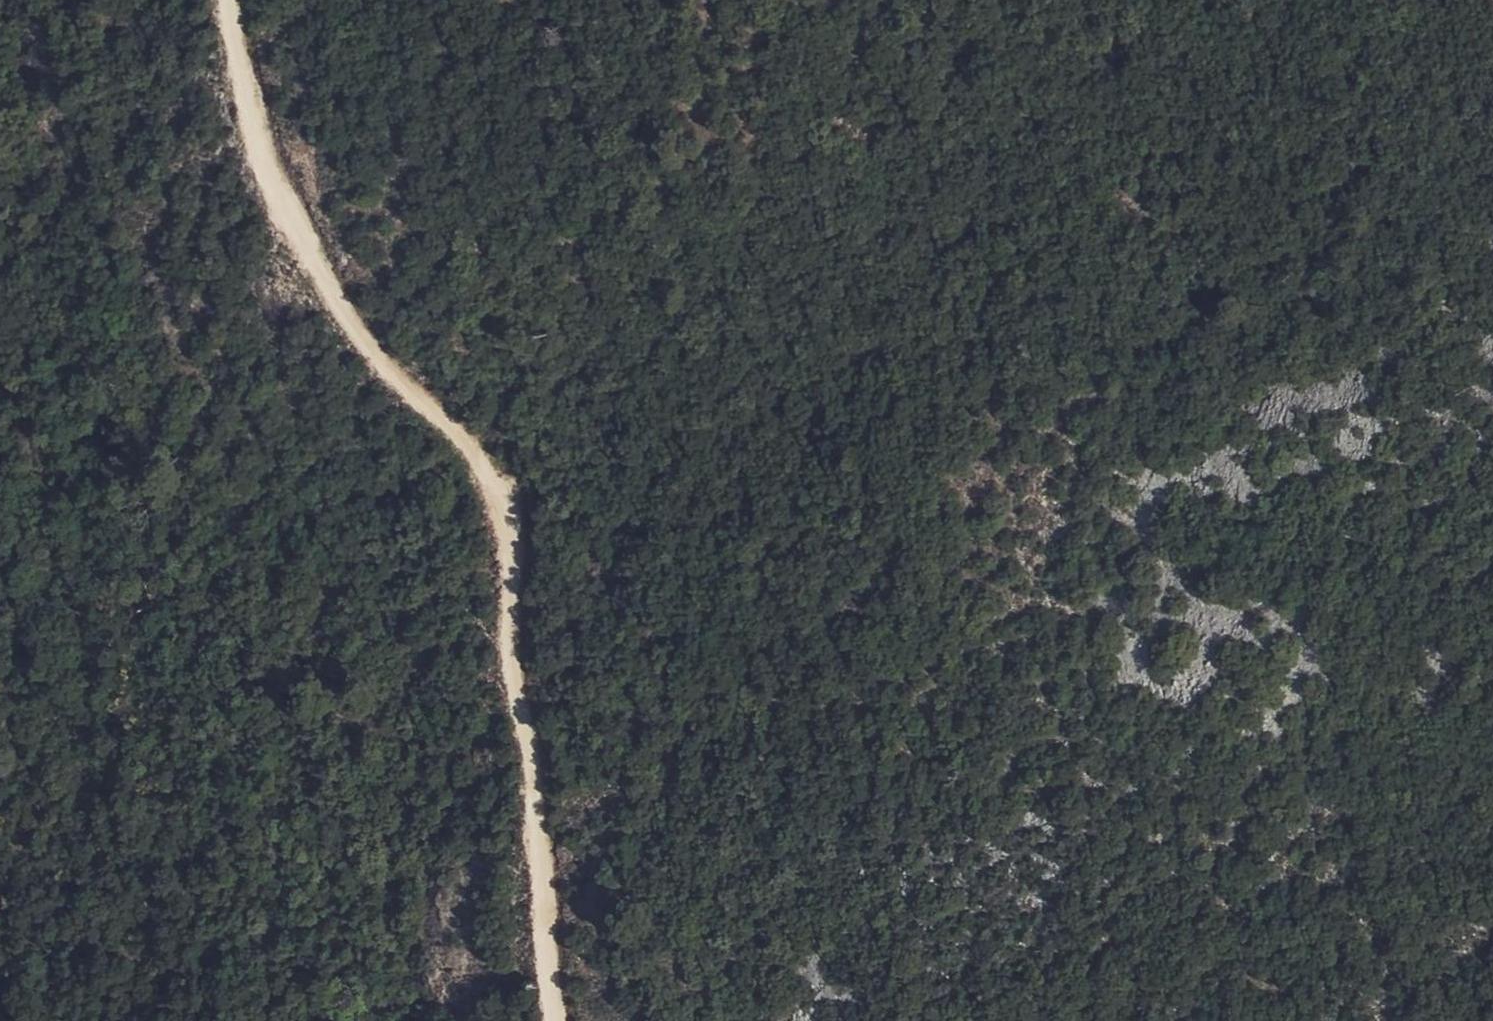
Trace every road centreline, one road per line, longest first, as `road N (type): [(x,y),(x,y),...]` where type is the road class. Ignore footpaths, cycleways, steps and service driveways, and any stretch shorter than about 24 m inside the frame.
road 1 (track): [(565,1020),(516,486),(480,430),(345,276),(266,116),(245,0)]

